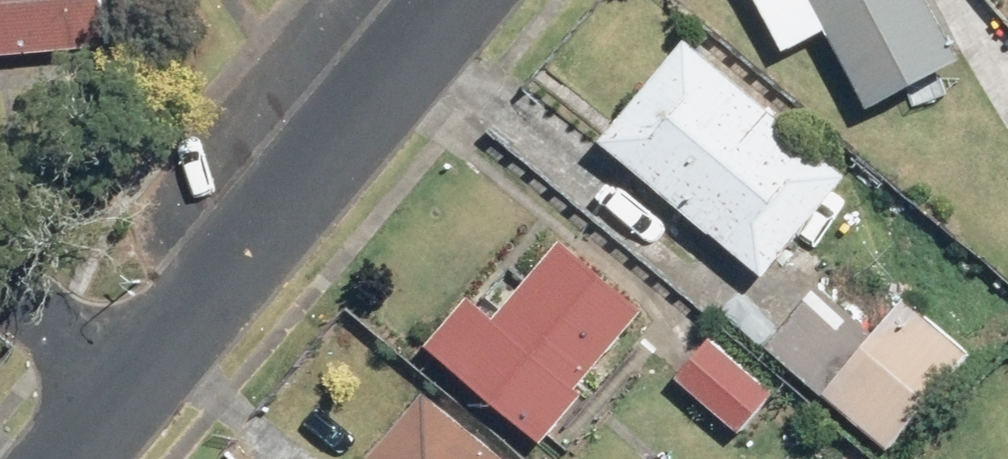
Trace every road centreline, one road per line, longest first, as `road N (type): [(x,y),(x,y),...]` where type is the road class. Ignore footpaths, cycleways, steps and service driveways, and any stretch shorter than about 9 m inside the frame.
road 1 (residential): [(140,351),(448,0)]
road 2 (residential): [(0,243),(140,351)]
road 3 (residential): [(53,458),(140,351)]

